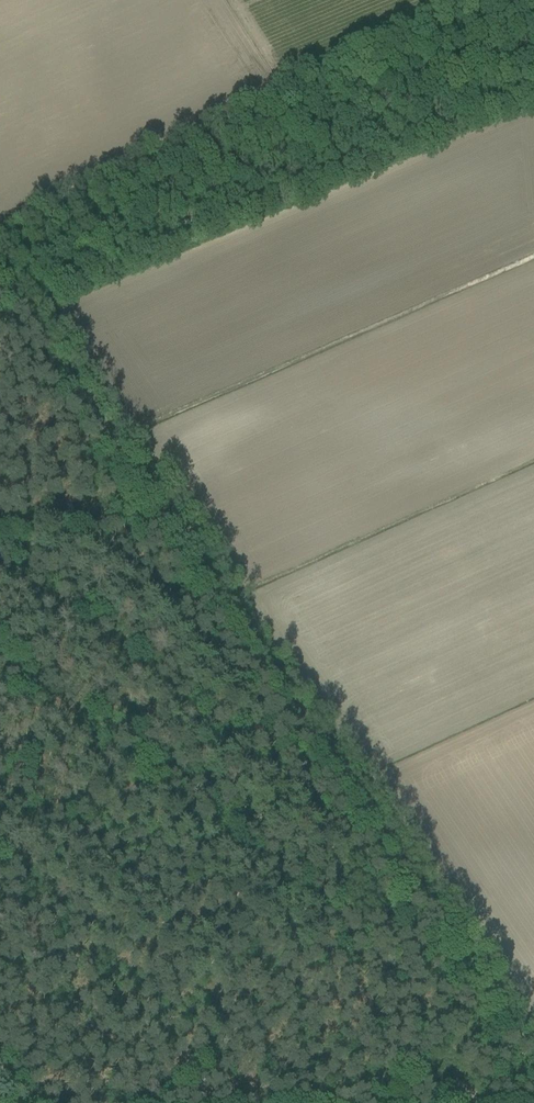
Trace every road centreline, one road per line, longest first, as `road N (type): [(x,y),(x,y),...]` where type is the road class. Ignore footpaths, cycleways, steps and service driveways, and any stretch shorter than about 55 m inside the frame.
road 1 (track): [(533,1040),(0,261)]

